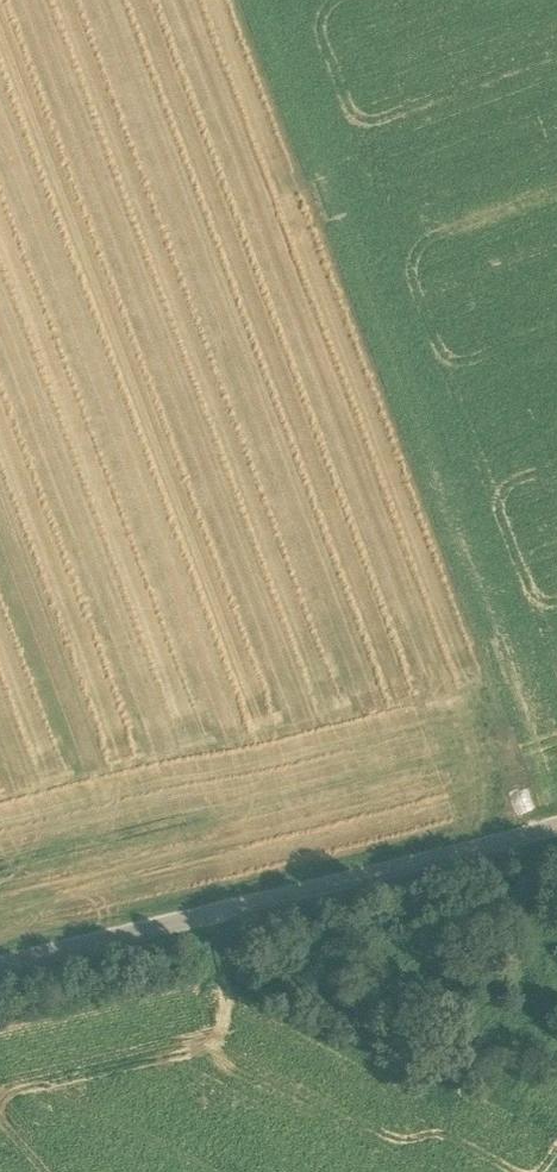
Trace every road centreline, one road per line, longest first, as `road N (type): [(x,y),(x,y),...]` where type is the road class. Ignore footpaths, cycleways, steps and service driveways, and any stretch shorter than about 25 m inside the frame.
road 1 (unclassified): [(0,966),(556,826)]

